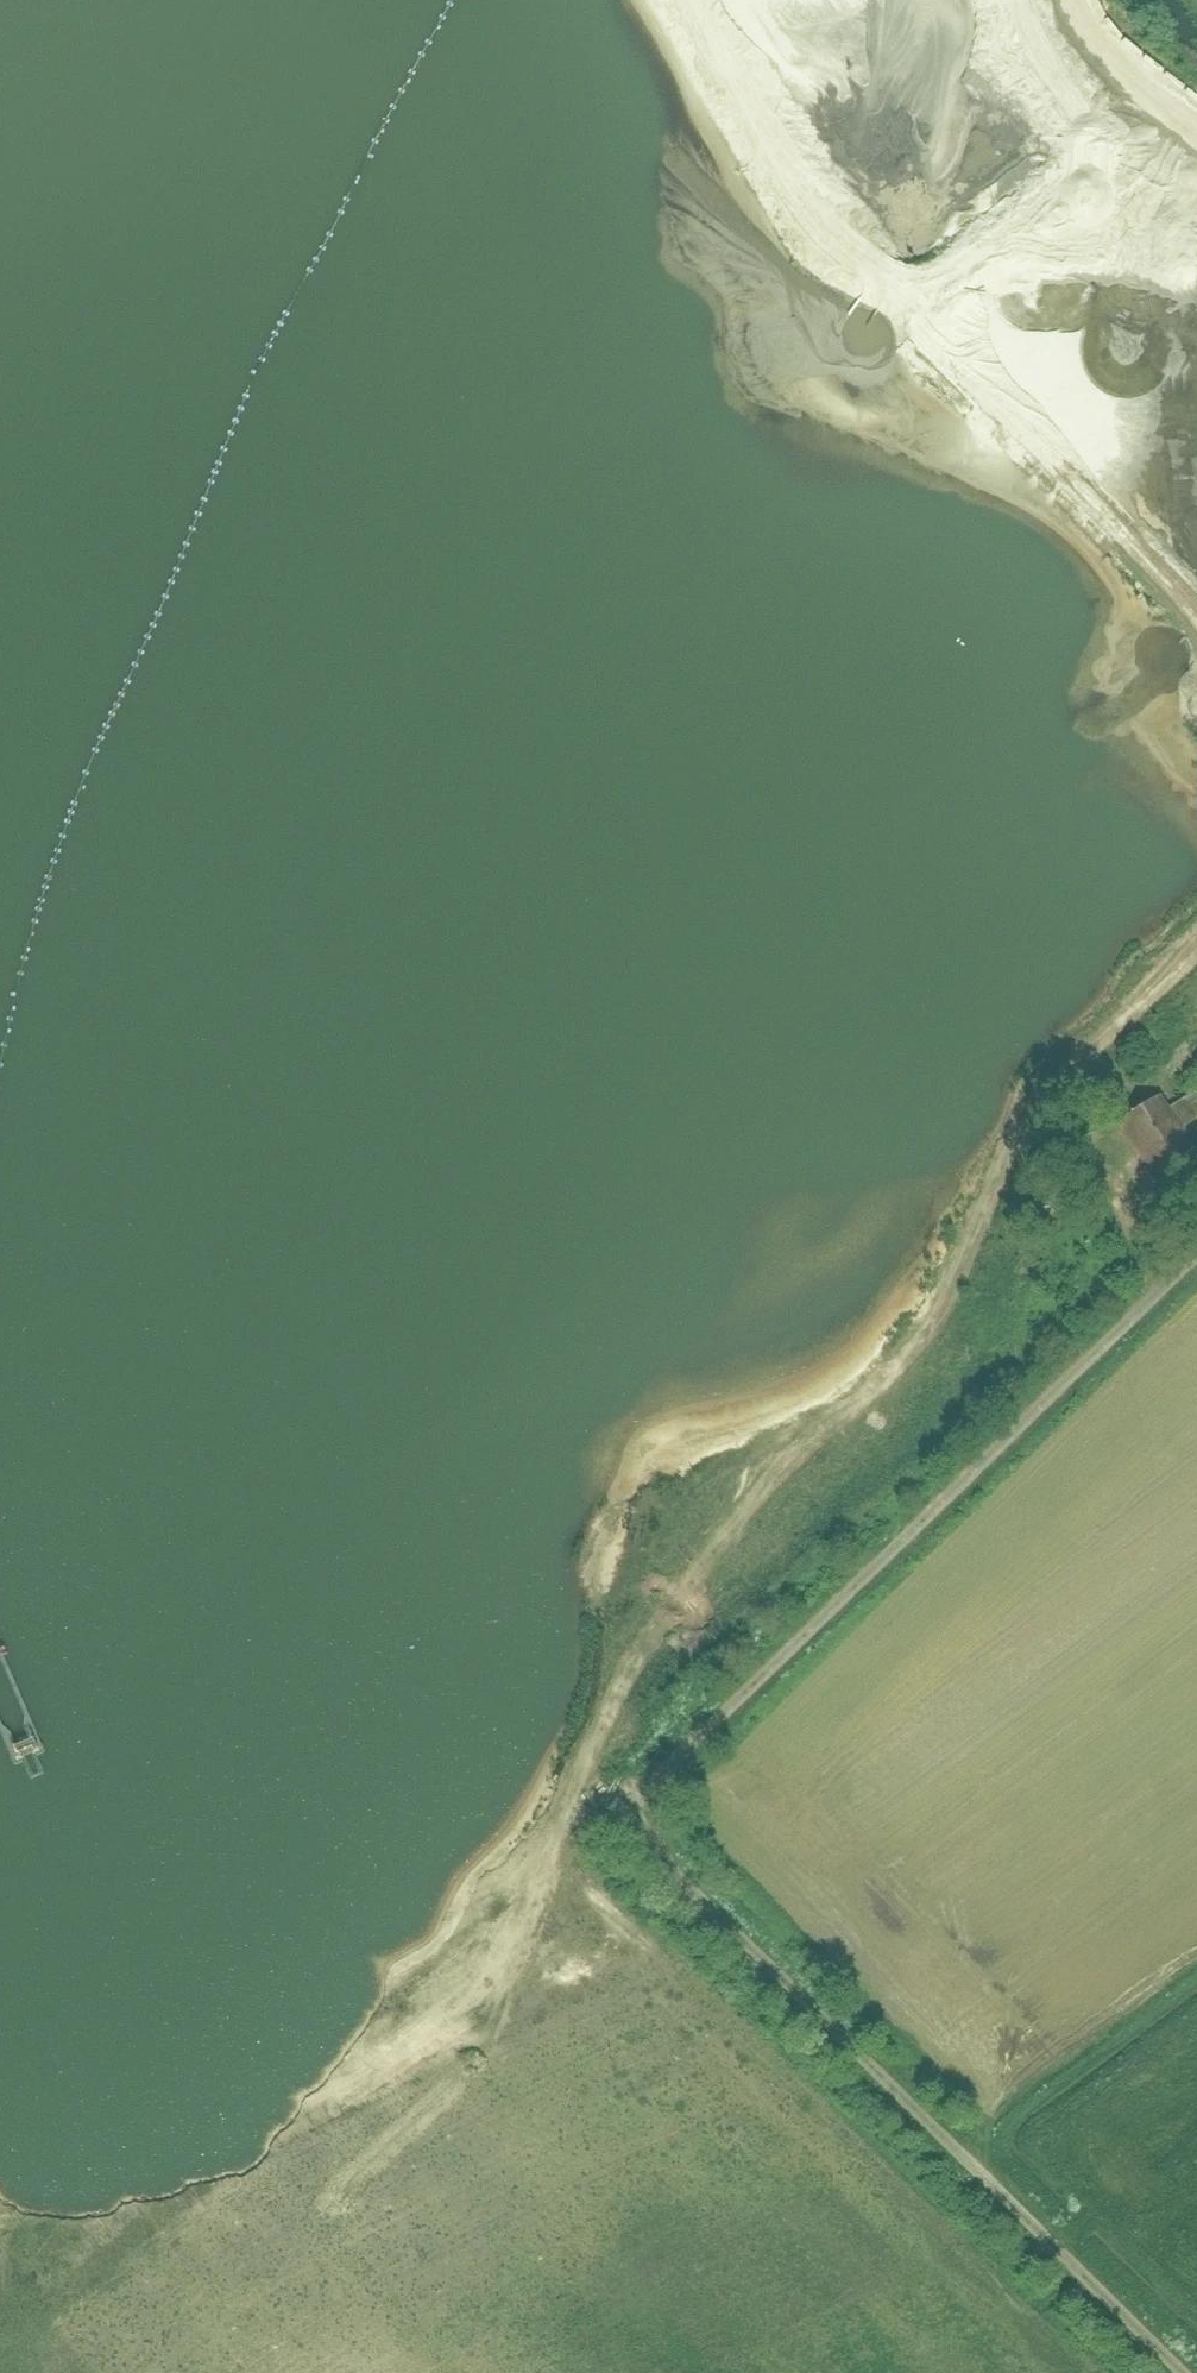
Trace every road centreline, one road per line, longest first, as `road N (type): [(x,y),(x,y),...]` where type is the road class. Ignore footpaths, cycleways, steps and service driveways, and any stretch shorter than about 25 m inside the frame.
road 1 (residential): [(1181,2372),(679,1879),(650,1840),(646,1811),(665,1774),(1196,1255)]

